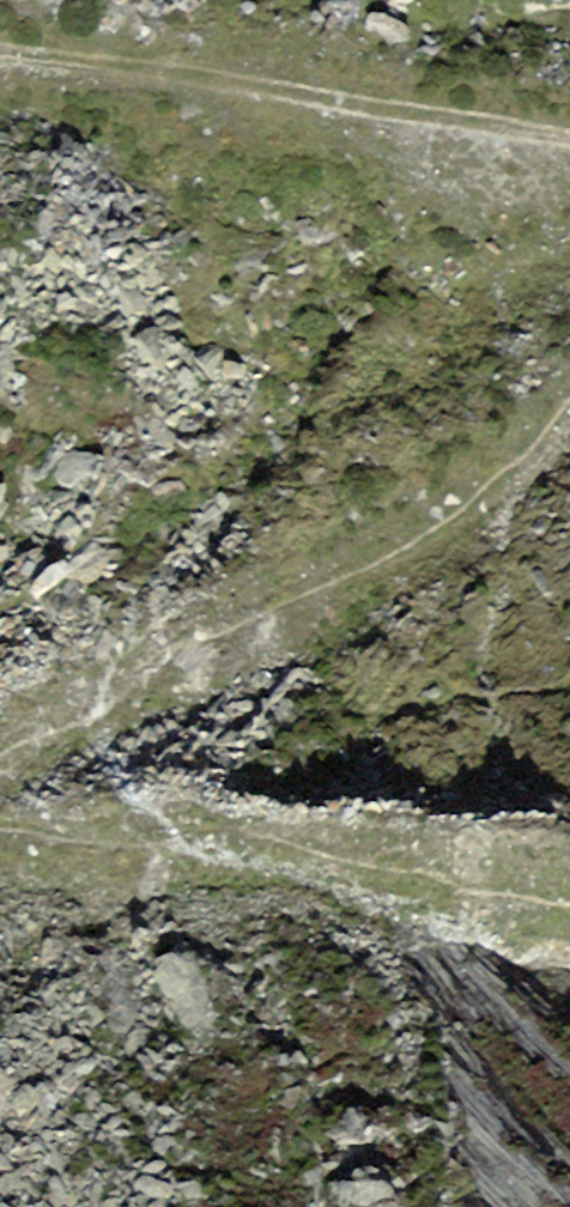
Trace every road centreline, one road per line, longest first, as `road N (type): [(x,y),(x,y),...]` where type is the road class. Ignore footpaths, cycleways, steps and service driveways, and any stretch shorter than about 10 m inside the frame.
road 1 (track): [(569,394),(414,533),(0,773)]
road 2 (track): [(0,74),(569,164)]
road 3 (track): [(0,819),(462,886),(569,892)]

